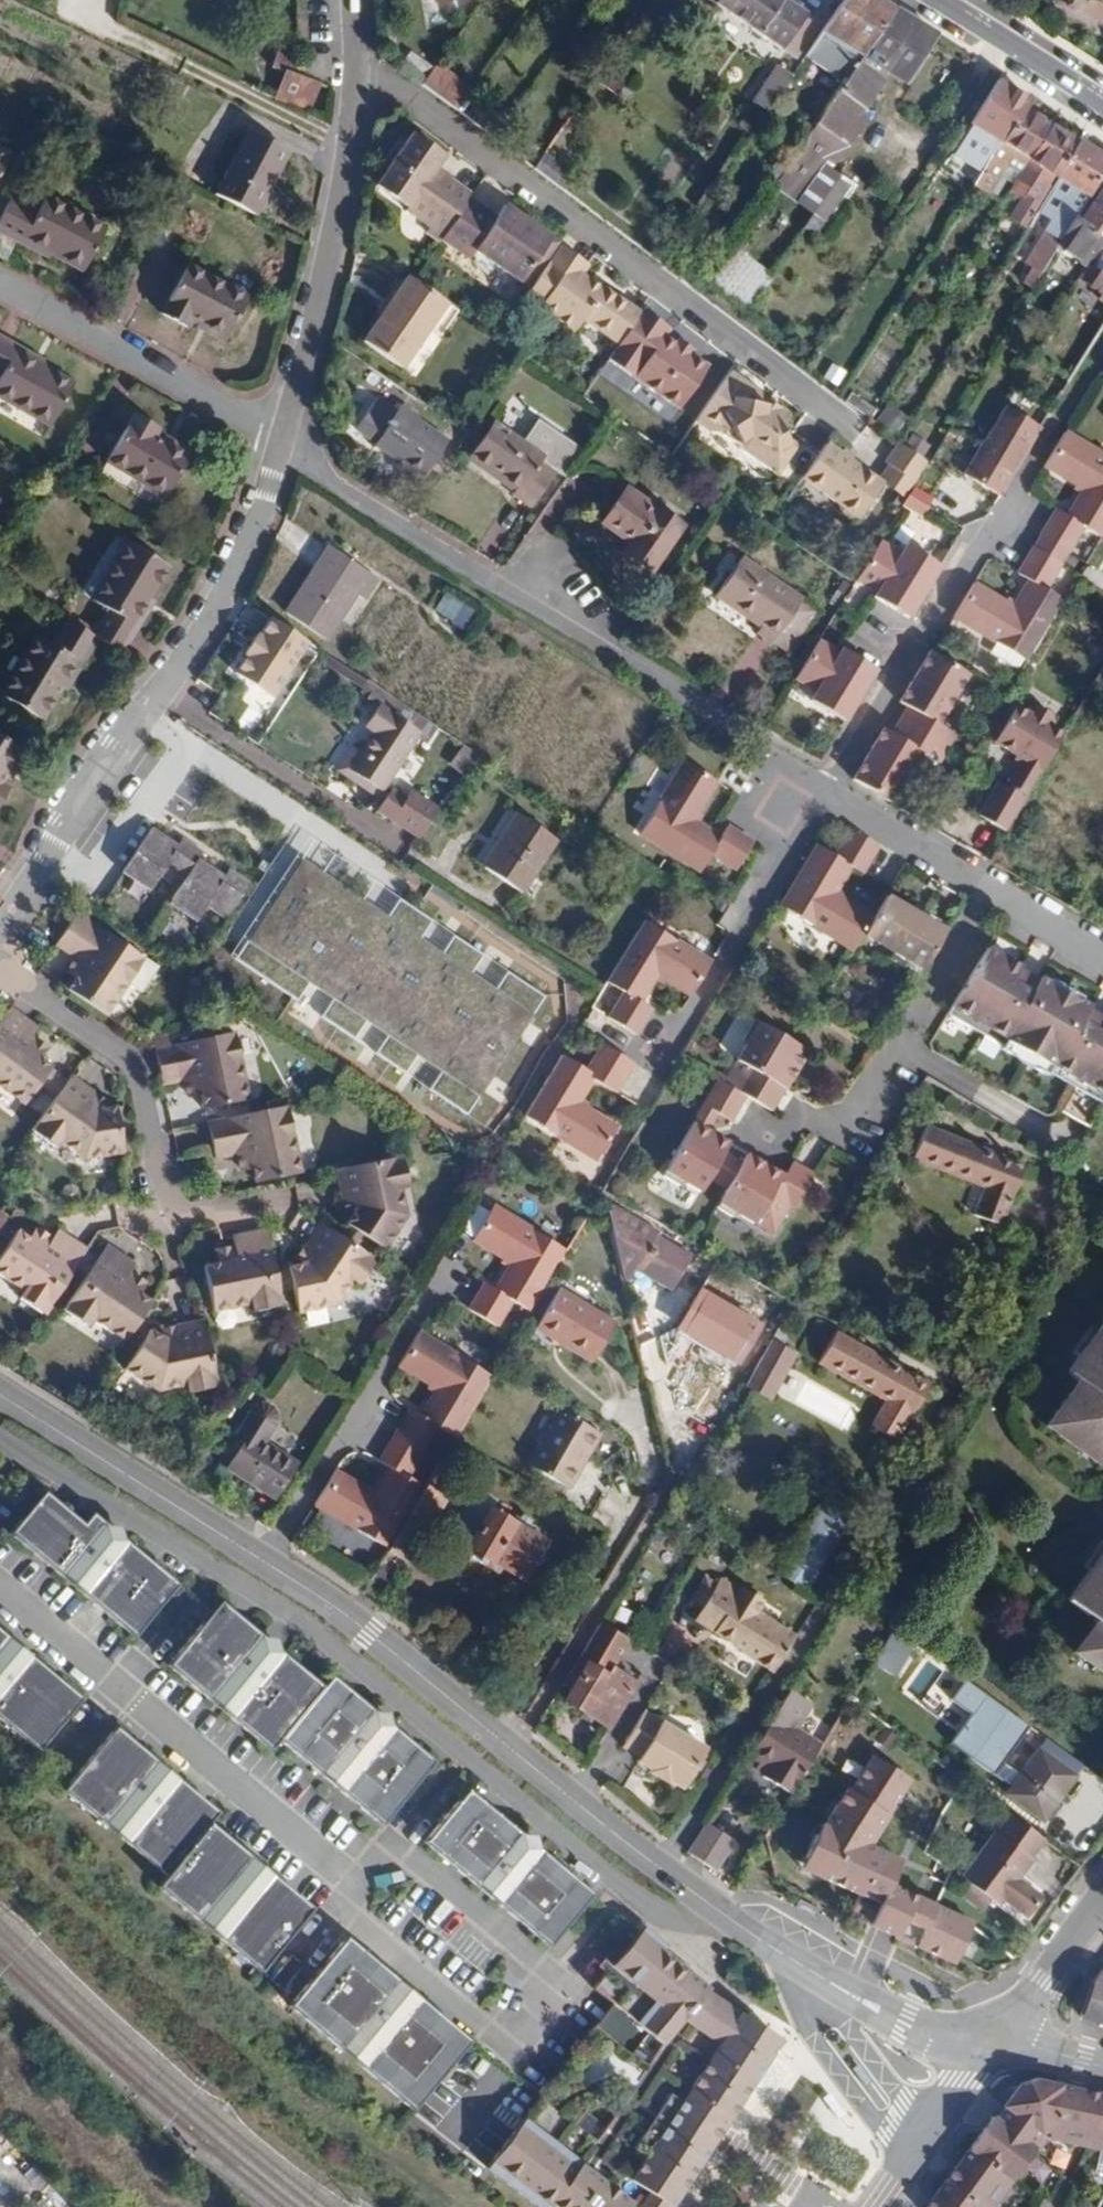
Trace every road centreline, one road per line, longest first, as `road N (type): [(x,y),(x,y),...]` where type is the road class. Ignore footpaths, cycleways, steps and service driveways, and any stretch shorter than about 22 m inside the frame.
road 1 (residential): [(0,1397),(320,1595),(661,1868),(819,1976)]
road 2 (residential): [(824,792),(755,741),(330,483),(281,441)]
road 3 (residential): [(359,86),(419,106),(851,424)]
road 4 (residential): [(0,926),(219,609),(281,441)]
road 5 (residential): [(1027,468),(824,792)]
road 6 (residential): [(756,1136),(800,1121),(843,1125),(863,1110),(894,1046),(995,889)]
road 7 (residential): [(281,441),(331,256),(359,86)]
road 8 (residential): [(281,441),(0,285)]
road 9 (residential): [(0,972),(124,1055),(140,1082),(162,1210)]
road 10 (residential): [(655,1046),(690,1019),(824,792)]
road 11 (tertiary): [(934,0),(1102,107)]
road 12 (residential): [(995,889),(824,792)]
road 13 (residential): [(819,1976),(919,2032),(999,2038)]
road 14 (residential): [(808,2005),(816,2050),(916,2154)]
road 15 (residential): [(808,2005),(840,2020),(904,2094),(946,2112)]
road 16 (residential): [(999,2038),(1102,1908)]
road 17 (residential): [(1102,955),(995,889)]

